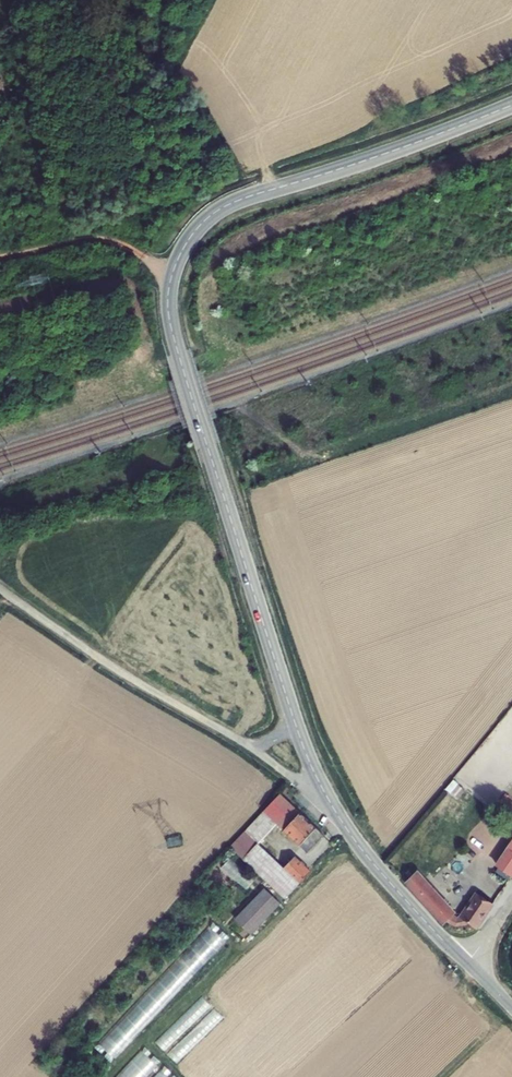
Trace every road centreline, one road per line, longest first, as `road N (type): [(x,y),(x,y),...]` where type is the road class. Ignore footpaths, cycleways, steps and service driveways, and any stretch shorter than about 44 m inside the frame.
road 1 (tertiary): [(318,780),(173,332),(171,277),(199,227),(233,203),(511,105)]
road 2 (unclassified): [(318,780),(290,777),(0,591)]
road 3 (tertiary): [(470,964),(363,850),(318,780)]
road 4 (track): [(0,260),(108,242),(149,262),(169,287)]

